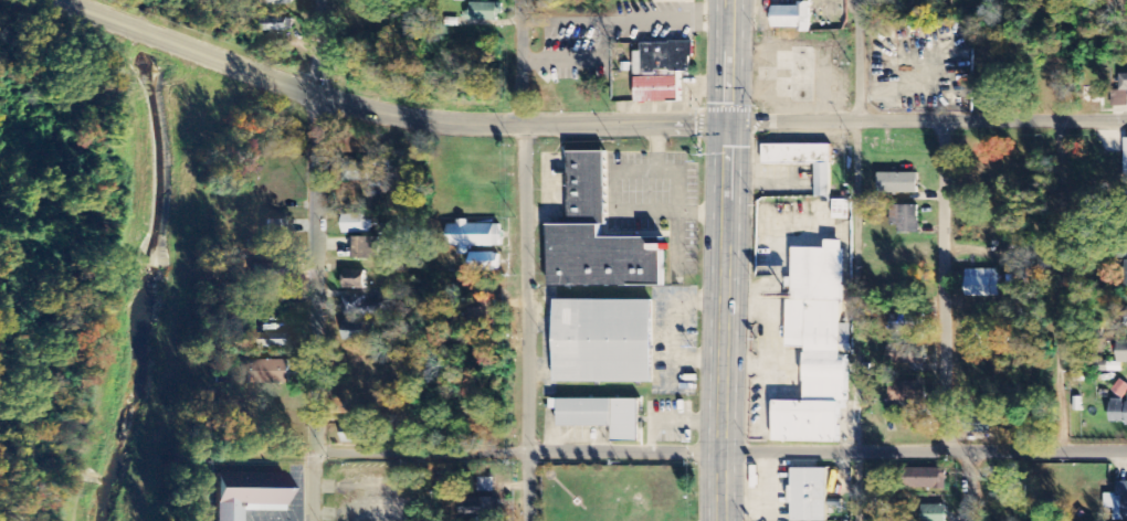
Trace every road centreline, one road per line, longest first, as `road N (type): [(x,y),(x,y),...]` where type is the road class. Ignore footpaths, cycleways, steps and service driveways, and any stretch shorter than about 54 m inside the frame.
road 1 (residential): [(1126,453),(315,453)]
road 2 (residential): [(314,520),(339,0)]
road 3 (residential): [(529,520),(522,0)]
road 4 (secondary): [(719,520),(726,0)]
road 5 (residential): [(1126,119),(725,121)]
road 6 (tertiary): [(524,124),(338,95),(152,35)]
road 7 (residential): [(947,451),(944,120)]
road 8 (tertiary): [(725,121),(524,124)]
road 9 (residential): [(859,0),(857,121)]

